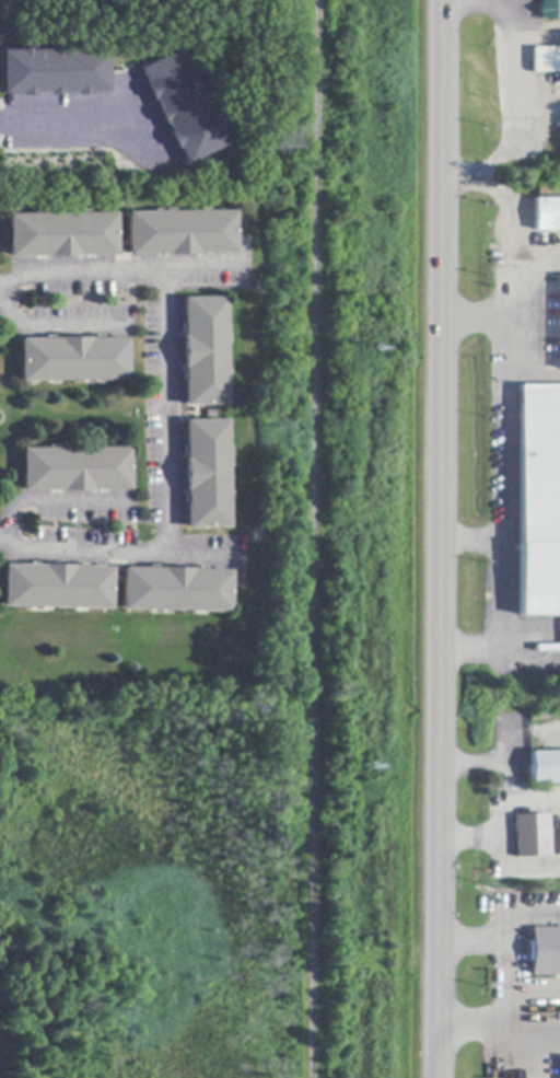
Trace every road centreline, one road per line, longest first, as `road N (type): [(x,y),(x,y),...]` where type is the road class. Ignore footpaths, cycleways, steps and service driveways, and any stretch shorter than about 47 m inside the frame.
road 1 (tertiary): [(439,1077),(442,0)]

